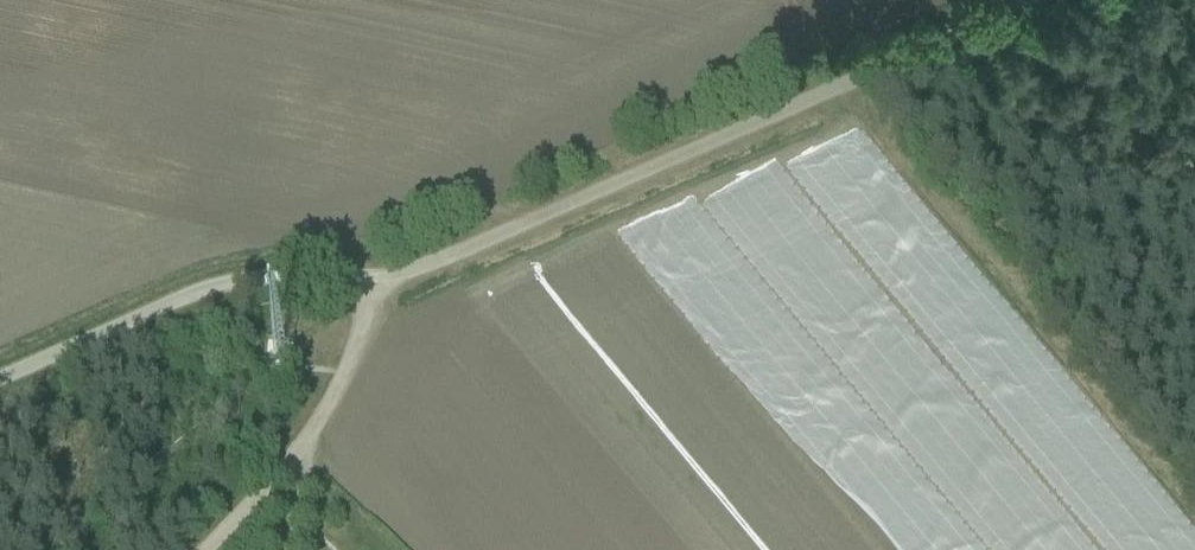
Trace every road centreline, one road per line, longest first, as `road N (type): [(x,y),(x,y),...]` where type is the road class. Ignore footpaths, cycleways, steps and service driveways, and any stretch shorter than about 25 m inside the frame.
road 1 (unclassified): [(382,275),(436,263),(1023,0)]
road 2 (track): [(840,86),(1194,505)]
road 3 (unclassified): [(382,275),(225,284),(0,379)]
road 4 (unclassified): [(382,275),(313,431),(204,549)]

